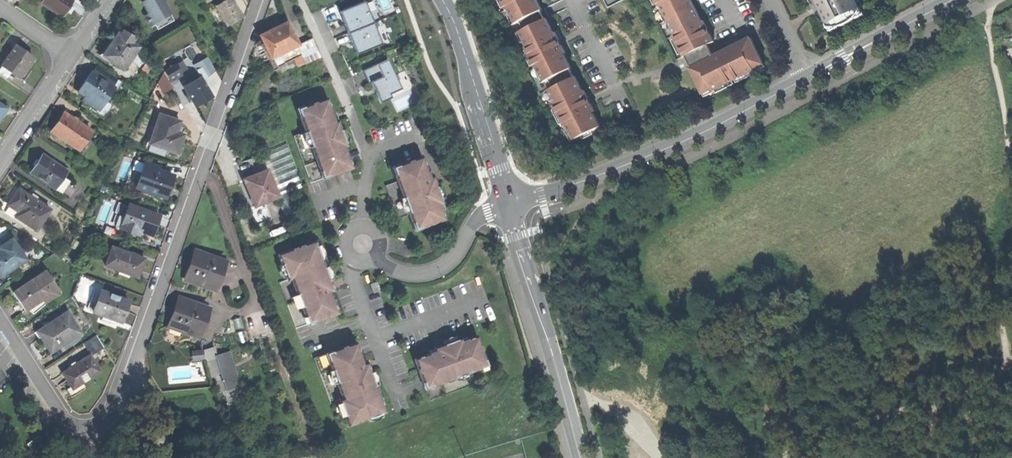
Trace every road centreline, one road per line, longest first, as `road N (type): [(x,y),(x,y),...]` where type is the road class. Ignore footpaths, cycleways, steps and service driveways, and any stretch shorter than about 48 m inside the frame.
road 1 (residential): [(257,0),(101,419),(73,427),(63,421),(0,320)]
road 2 (tertiary): [(808,75),(710,129),(508,206)]
road 3 (secondary): [(578,457),(508,206)]
road 4 (secondary): [(508,206),(443,0)]
road 5 (residential): [(508,206),(473,222),(446,265),(422,275),(398,273),(373,256)]
road 6 (tertiary): [(948,0),(808,75)]
road 7 (residential): [(71,55),(0,161)]

